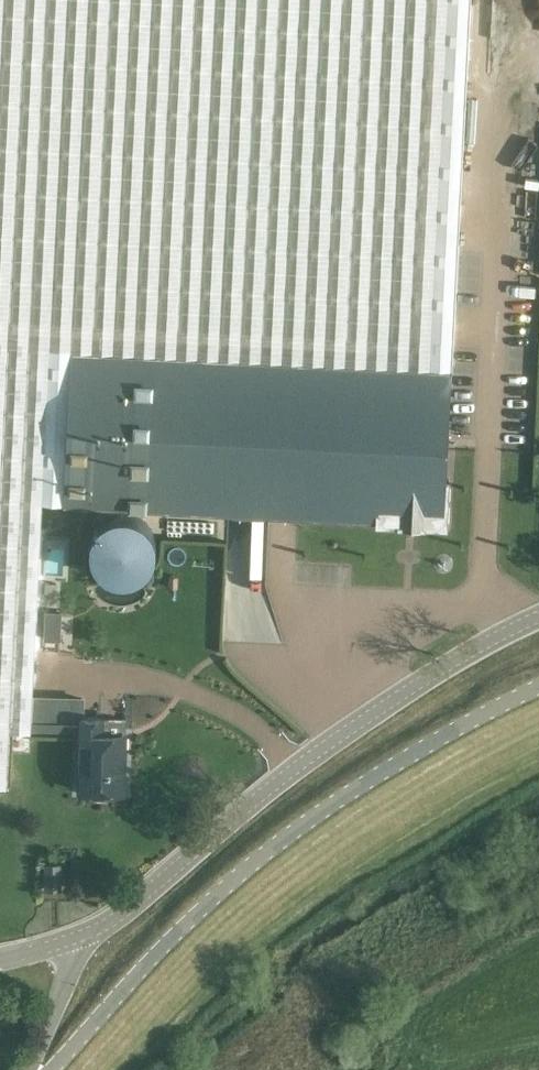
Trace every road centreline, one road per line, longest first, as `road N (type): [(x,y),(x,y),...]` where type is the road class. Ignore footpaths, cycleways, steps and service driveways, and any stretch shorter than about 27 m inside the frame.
road 1 (tertiary): [(50,1069),(170,942),(296,830),(384,769),(538,687)]
road 2 (unclassified): [(76,940),(103,929),(361,720),(538,619)]
road 3 (unclassified): [(35,1069),(76,940)]

